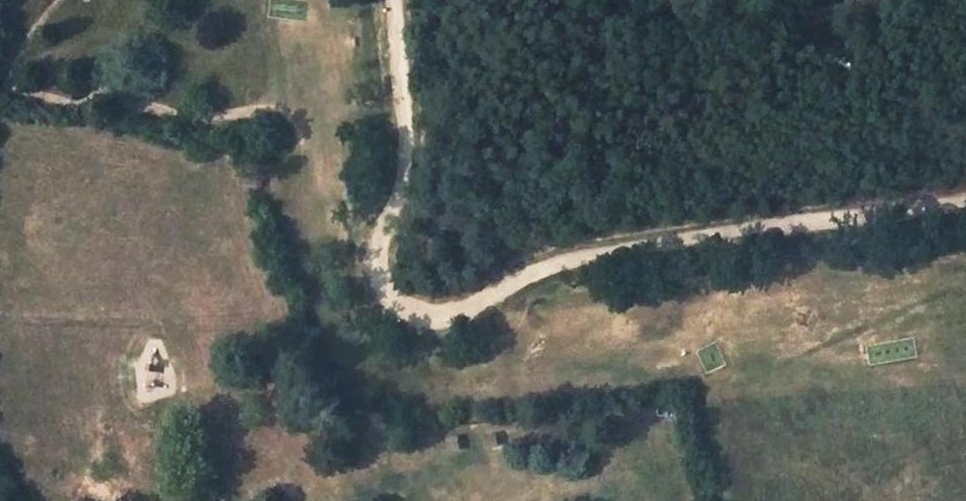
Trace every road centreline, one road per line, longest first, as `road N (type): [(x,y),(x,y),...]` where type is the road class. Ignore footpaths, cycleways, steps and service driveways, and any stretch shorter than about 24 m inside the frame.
road 1 (track): [(678,0),(721,26),(774,28),(864,0)]

